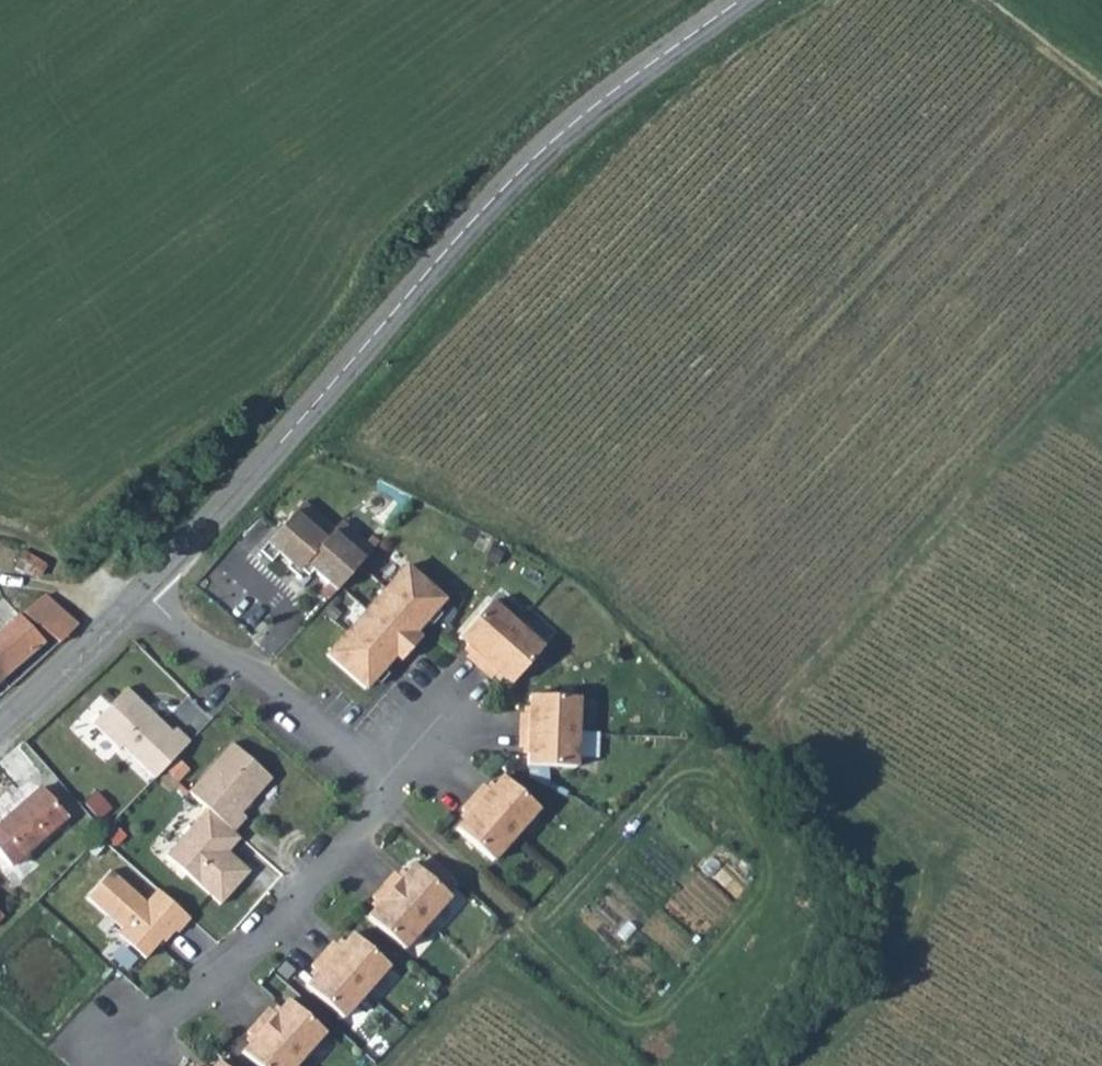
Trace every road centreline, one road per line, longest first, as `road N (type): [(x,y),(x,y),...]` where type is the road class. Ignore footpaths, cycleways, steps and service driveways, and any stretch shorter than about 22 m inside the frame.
road 1 (track): [(1101,347),(741,742),(640,821),(531,932),(383,801)]
road 2 (tertiary): [(141,590),(554,139),(743,0)]
road 3 (track): [(800,1065),(878,971),(918,873),(762,718)]
road 4 (residential): [(392,789),(282,921),(176,1015),(116,1047)]
road 5 (track): [(405,300),(347,240),(223,71),(186,0)]
road 6 (residential): [(141,590),(199,646),(270,681),(392,789)]
road 7 (tertiary): [(0,726),(141,590)]
road 8 (track): [(988,0),(1101,88)]

